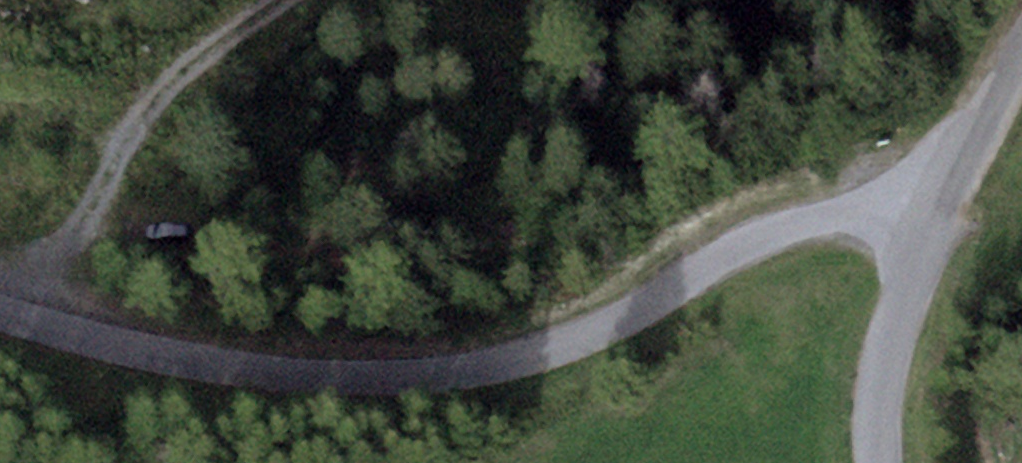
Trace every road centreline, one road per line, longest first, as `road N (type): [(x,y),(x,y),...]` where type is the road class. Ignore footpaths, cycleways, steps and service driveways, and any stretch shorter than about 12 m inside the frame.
road 1 (unclassified): [(0,314),(183,361),(341,377),(422,375),(582,339),(782,231),(865,211),(943,208)]
road 2 (track): [(20,320),(162,93),(284,0)]
road 3 (unclassified): [(898,462),(888,392),(943,208)]
road 4 (track): [(943,208),(1021,63)]

